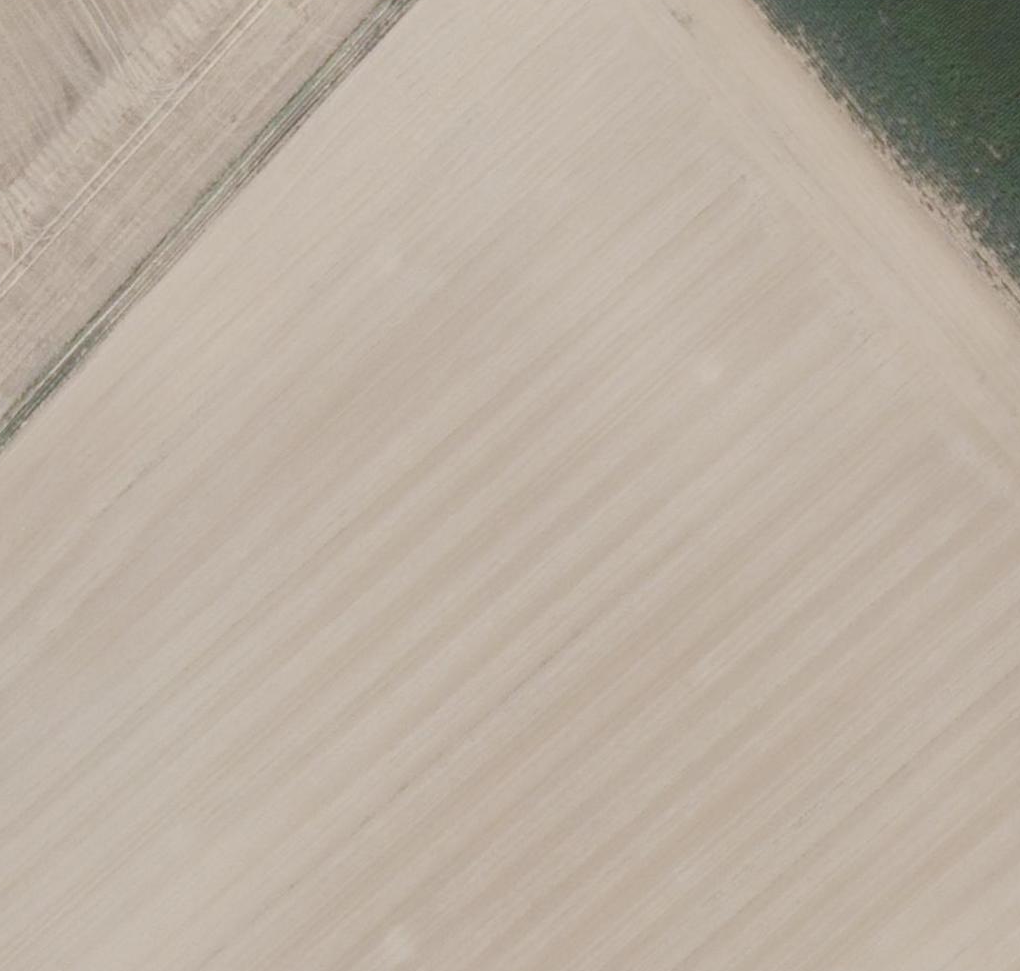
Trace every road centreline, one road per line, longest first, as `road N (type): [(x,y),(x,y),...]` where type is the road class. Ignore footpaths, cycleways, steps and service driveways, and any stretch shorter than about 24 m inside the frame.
road 1 (track): [(430,0),(0,456)]

